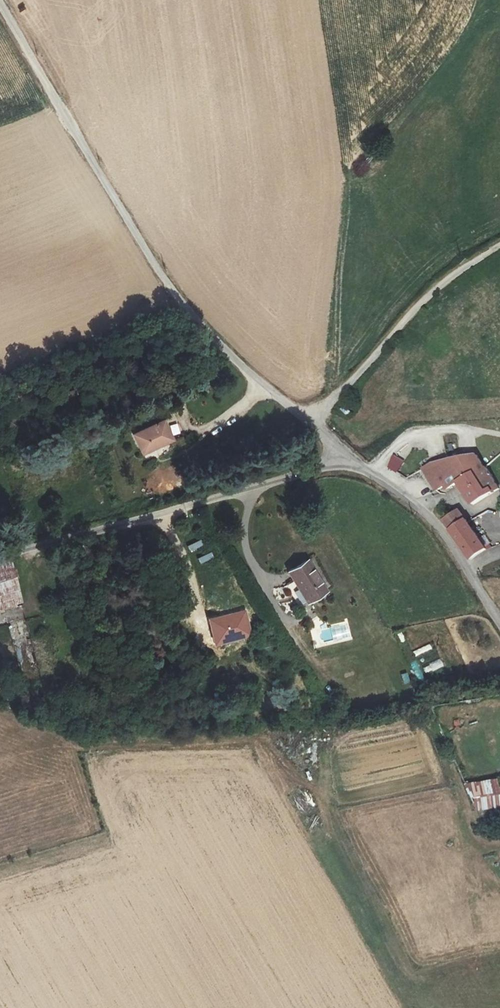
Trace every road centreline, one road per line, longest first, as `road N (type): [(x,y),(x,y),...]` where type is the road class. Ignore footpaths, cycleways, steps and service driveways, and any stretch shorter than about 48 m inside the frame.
road 1 (unclassified): [(309,428),(259,390),(158,280),(0,11)]
road 2 (unclassified): [(0,556),(349,459)]
road 3 (unclassified): [(309,428),(428,296),(499,248)]
road 4 (unclassified): [(499,622),(418,509),(349,459)]

